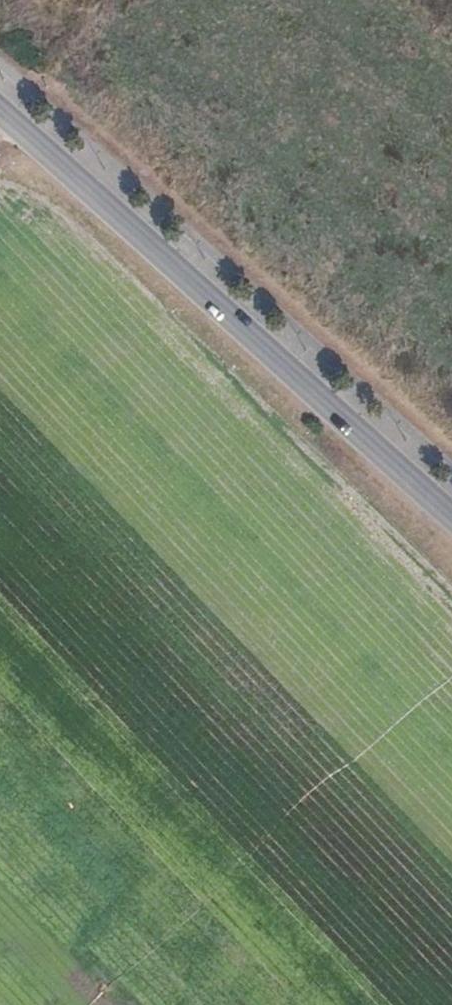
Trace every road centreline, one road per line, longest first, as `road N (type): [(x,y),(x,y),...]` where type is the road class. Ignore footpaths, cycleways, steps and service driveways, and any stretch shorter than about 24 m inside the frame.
road 1 (tertiary): [(451,512),(0,104)]
road 2 (track): [(93,0),(20,89),(12,115)]

